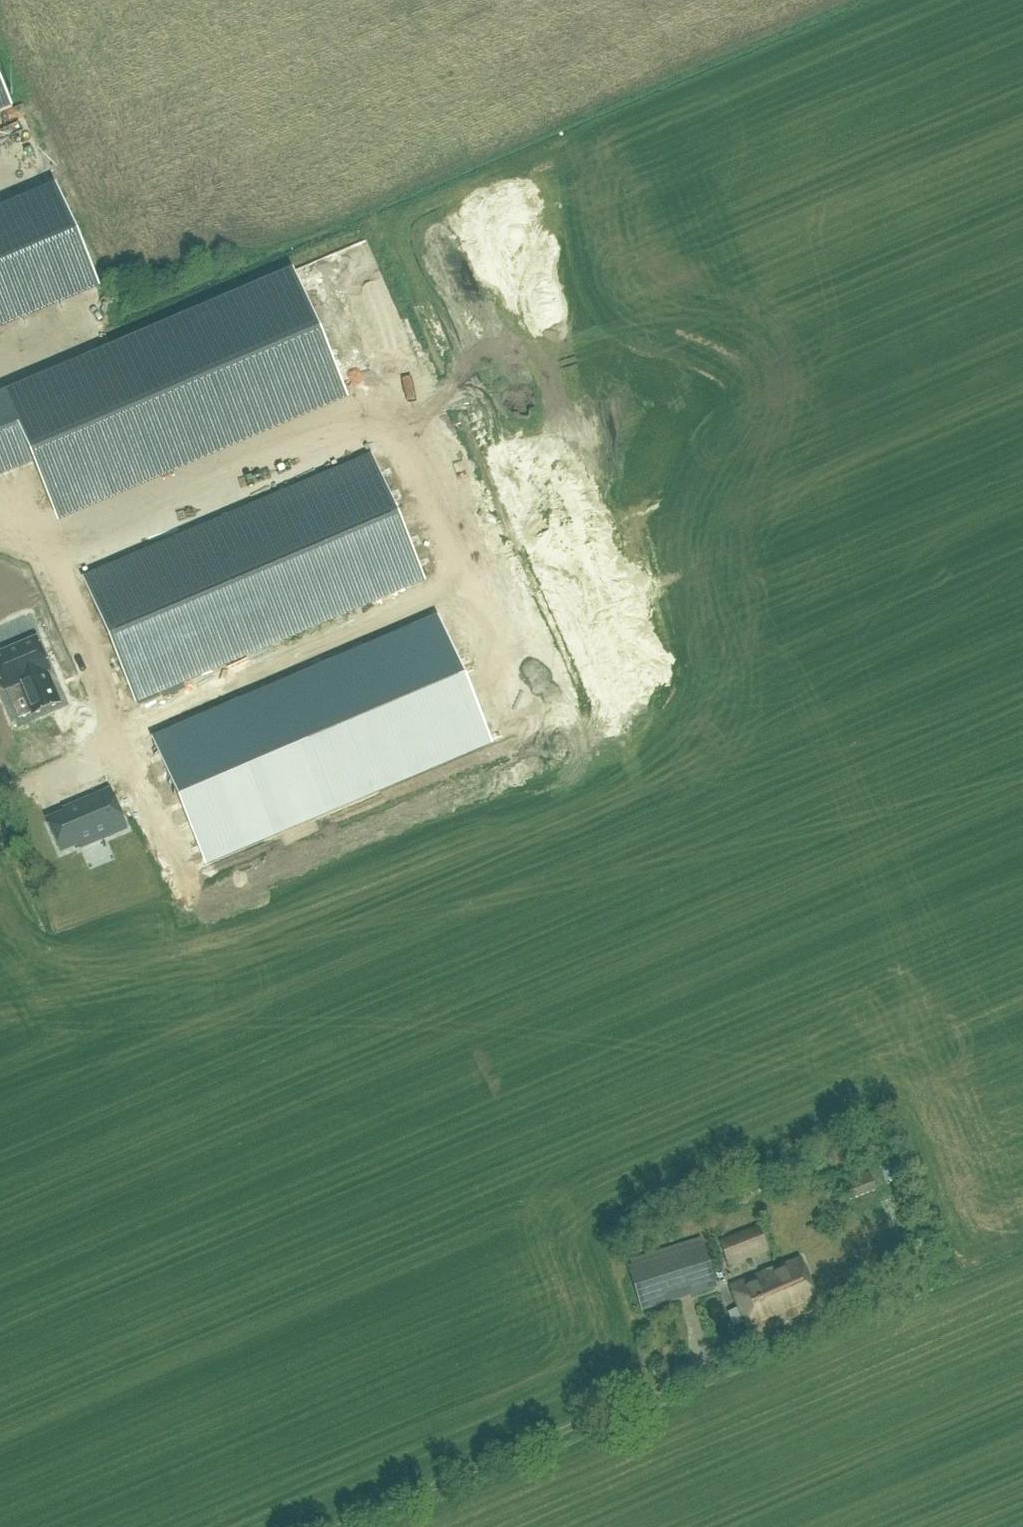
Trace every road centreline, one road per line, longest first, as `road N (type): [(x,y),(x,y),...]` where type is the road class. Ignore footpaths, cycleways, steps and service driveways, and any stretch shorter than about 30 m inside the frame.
road 1 (track): [(342,1526),(672,1383)]

